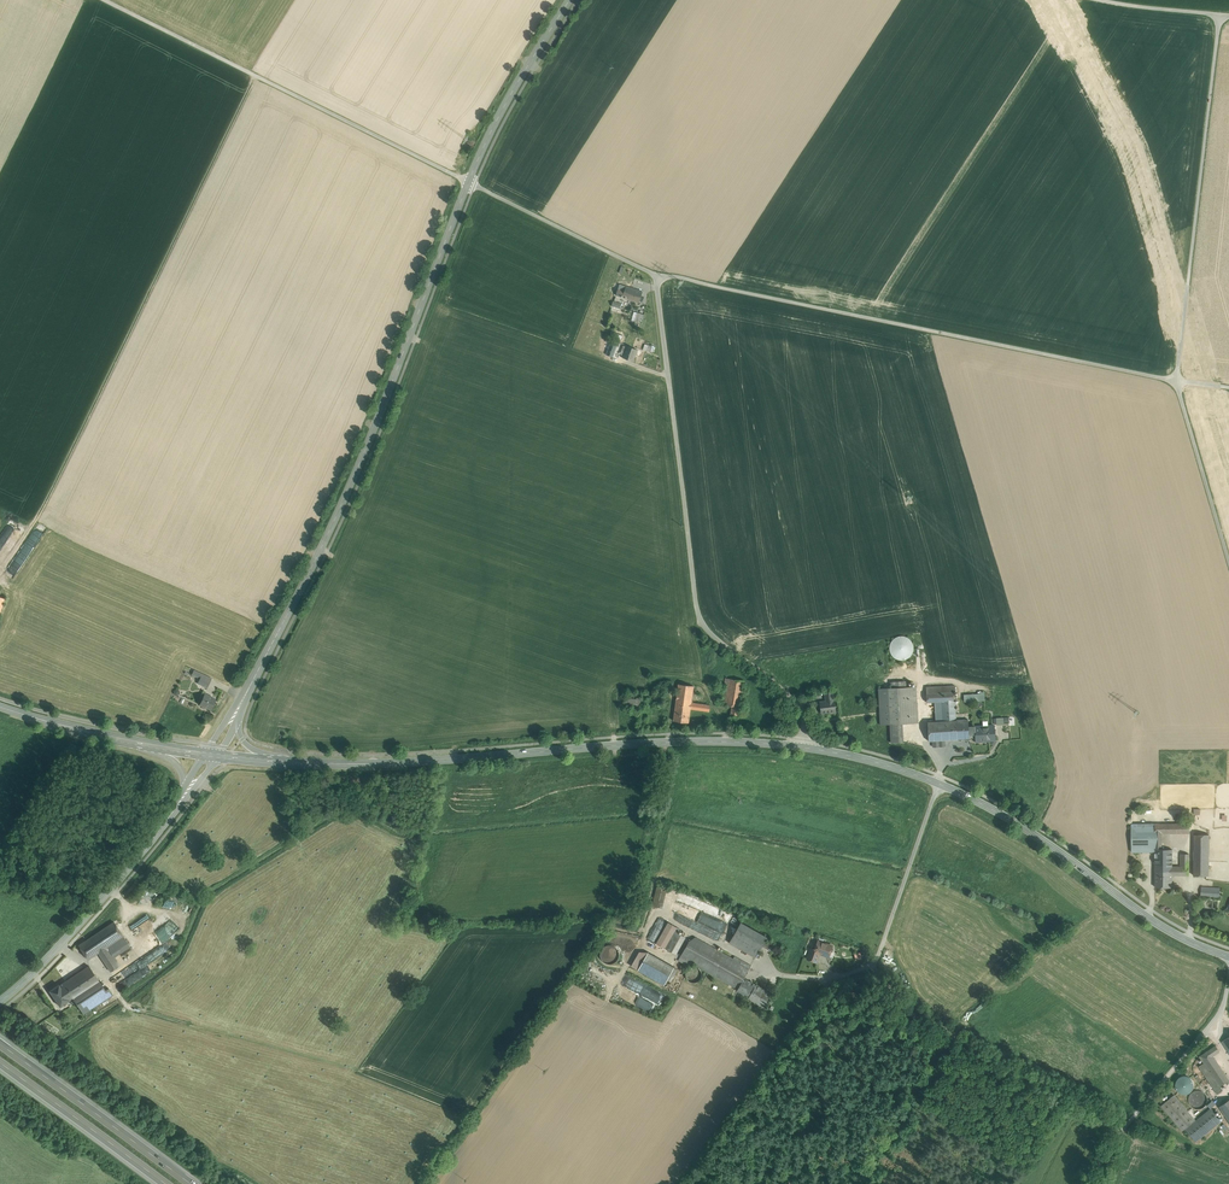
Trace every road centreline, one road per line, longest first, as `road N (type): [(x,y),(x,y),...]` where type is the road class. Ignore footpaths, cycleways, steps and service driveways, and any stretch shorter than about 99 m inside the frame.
road 1 (secondary): [(468,182),(338,513),(246,694)]
road 2 (unclassified): [(656,275),(1177,380)]
road 3 (secondary): [(804,747),(667,742),(421,761),(277,762)]
road 4 (unclassified): [(804,747),(804,710),(717,640),(697,607),(656,275)]
road 5 (secondary): [(1228,956),(1146,916),(979,802),(893,767),(804,747)]
road 6 (unclassified): [(104,0),(468,182)]
road 7 (unclassified): [(1221,14),(1177,380)]
road 8 (track): [(873,965),(898,996),(954,1035),(1097,1105),(1119,1133)]
road 9 (secondary): [(181,800),(86,918),(0,1002)]
road 10 (unclassified): [(1228,981),(1222,1011),(1119,1133),(1090,1183)]
road 11 (motorway): [(187,1183),(0,1043)]
road 12 (unclassified): [(468,182),(656,275)]
road 13 (secondary): [(569,0),(468,182)]
road 14 (motorway): [(0,1062),(166,1183)]
road 15 (unclassified): [(1177,380),(1228,560)]
road 16 (track): [(865,1183),(954,1035)]
road 17 (secondary): [(147,745),(0,706)]
road 18 (unclassified): [(1221,14),(1101,0)]

